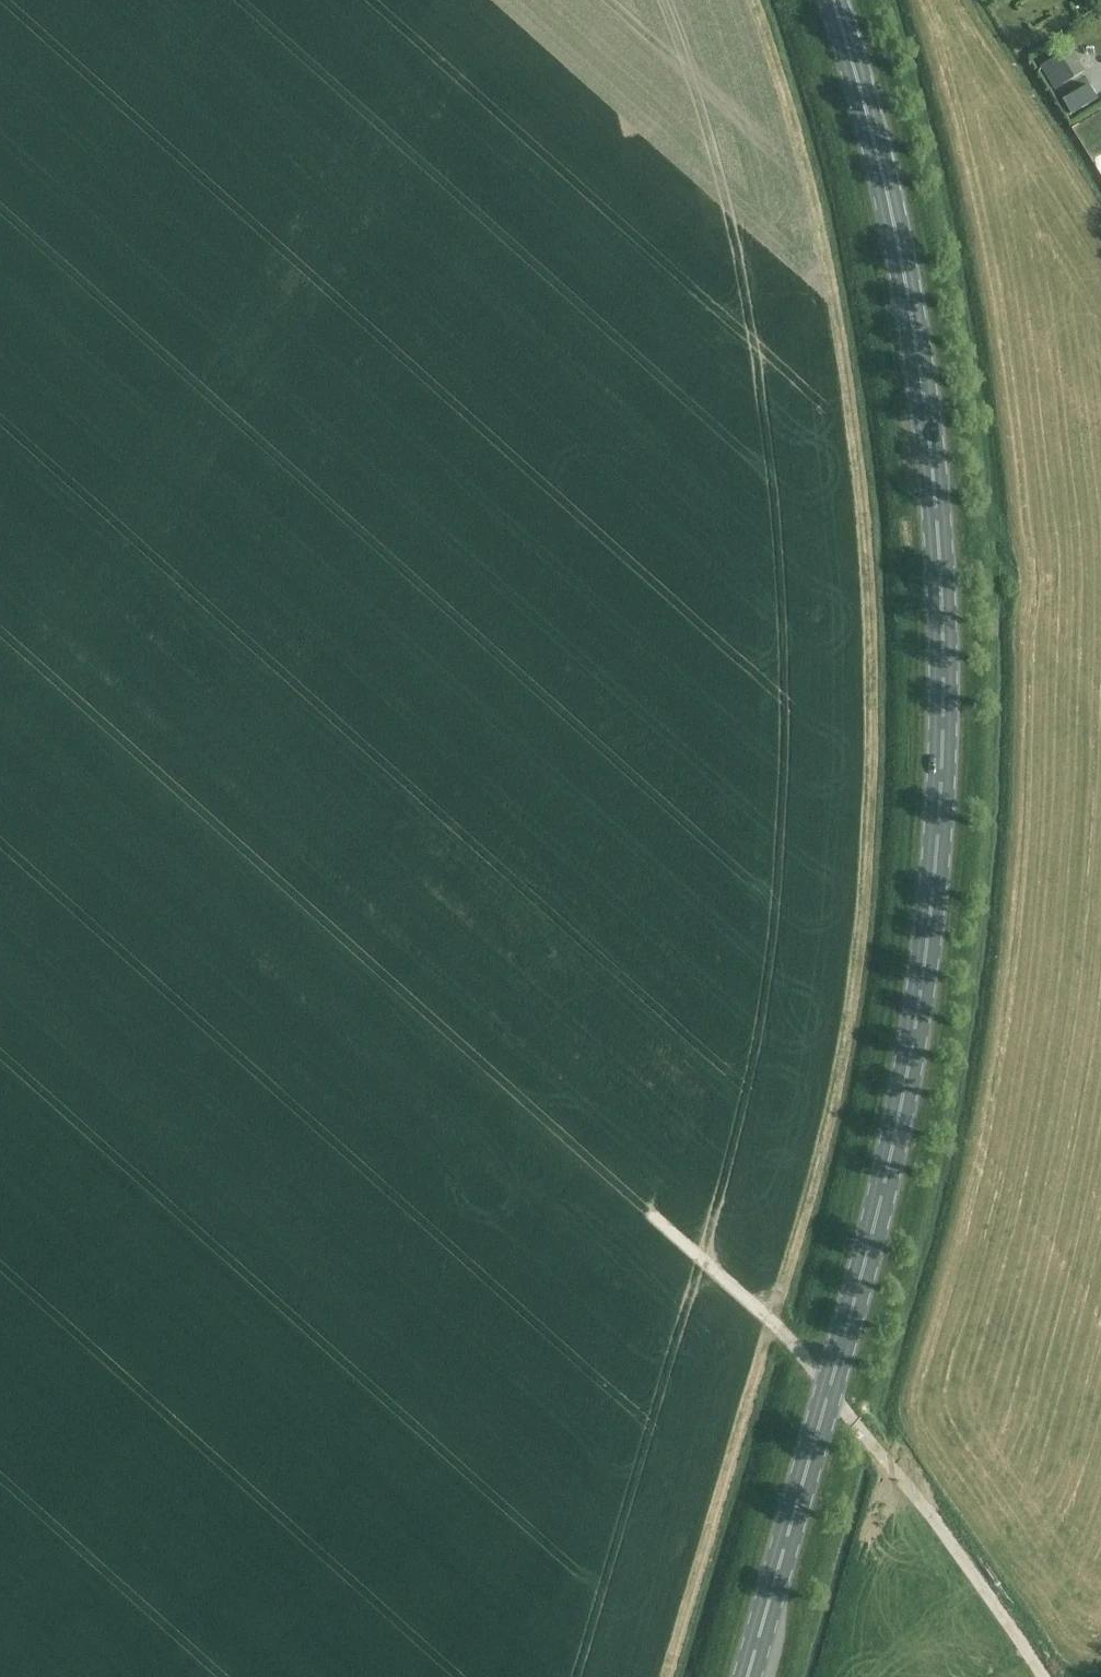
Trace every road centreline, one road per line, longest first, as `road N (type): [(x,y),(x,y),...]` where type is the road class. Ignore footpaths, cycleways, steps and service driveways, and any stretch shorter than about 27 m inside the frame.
road 1 (primary): [(748,1676),(859,1285),(918,1014),(938,829),(943,642),(931,446),(881,155),(834,0)]

